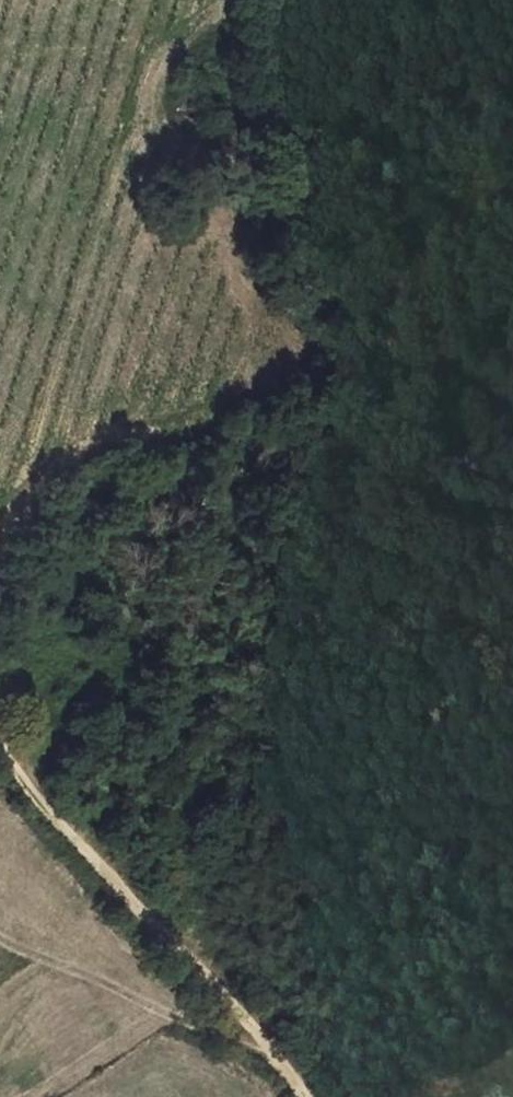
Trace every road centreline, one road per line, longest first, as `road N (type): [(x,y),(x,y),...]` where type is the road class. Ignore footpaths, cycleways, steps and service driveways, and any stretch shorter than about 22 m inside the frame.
road 1 (track): [(0,754),(28,802),(275,1063),(297,1096)]

